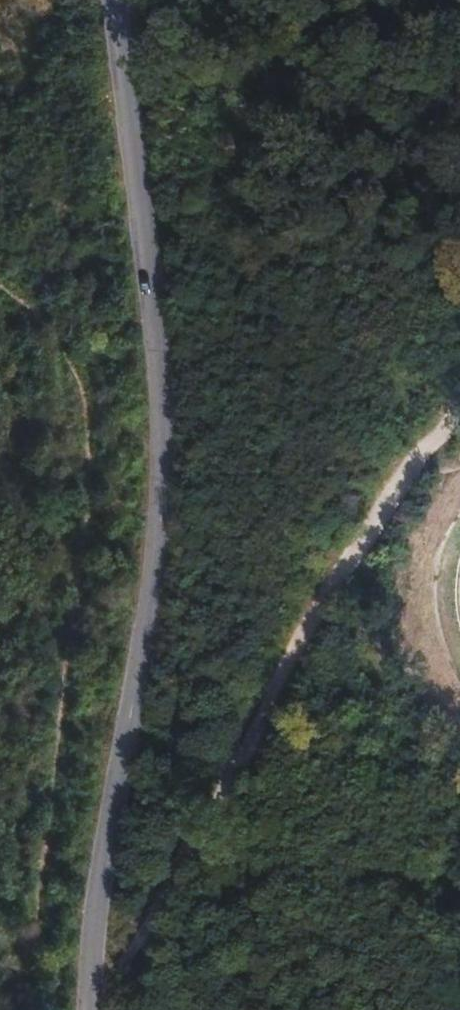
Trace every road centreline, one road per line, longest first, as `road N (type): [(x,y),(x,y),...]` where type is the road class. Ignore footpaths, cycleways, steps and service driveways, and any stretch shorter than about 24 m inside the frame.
road 1 (tertiary): [(84,1009),(90,934),(156,530),(155,376),(111,0)]
road 2 (track): [(0,282),(50,328),(77,372),(91,417),(44,885),(19,1009)]
road 3 (track): [(97,1009),(380,508),(424,456)]

